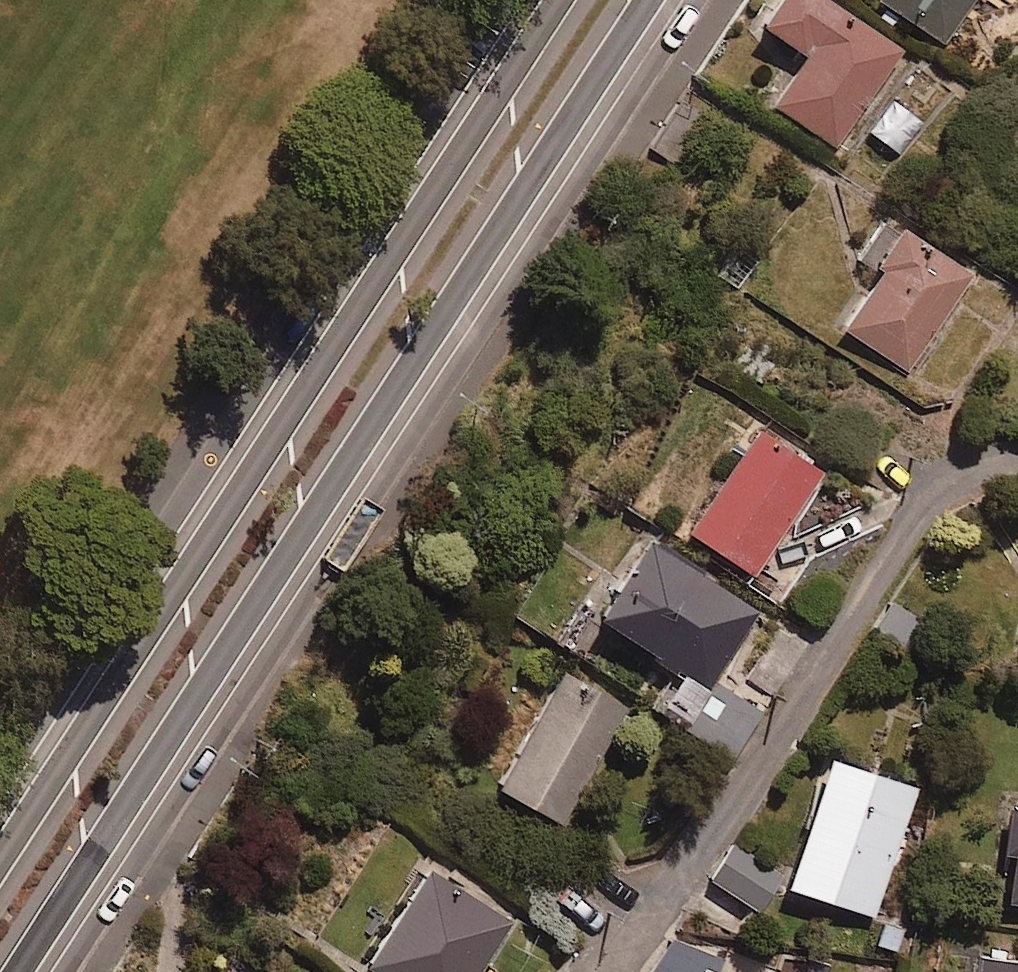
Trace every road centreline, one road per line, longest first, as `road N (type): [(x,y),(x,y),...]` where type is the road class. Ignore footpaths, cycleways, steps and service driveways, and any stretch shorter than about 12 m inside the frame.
road 1 (secondary): [(650,0),(20,971)]
road 2 (secondary): [(0,860),(558,0)]
road 3 (residential): [(618,971),(950,483),(987,461),(1017,458)]

